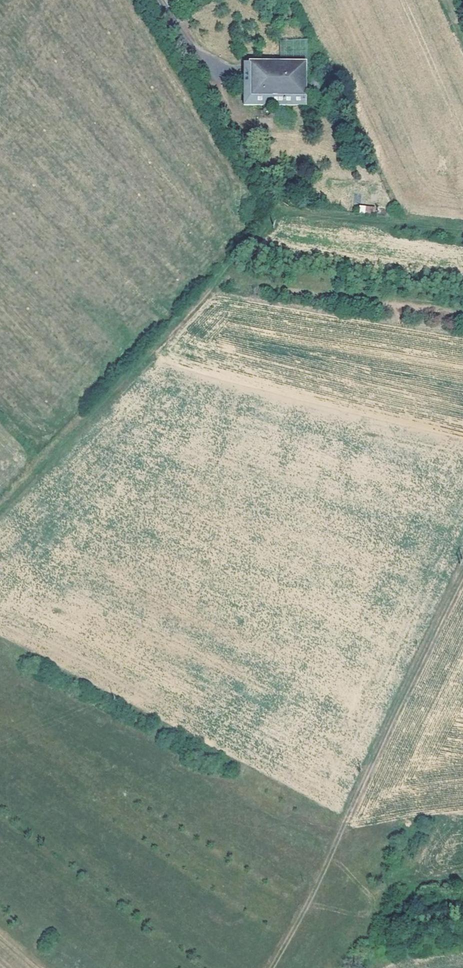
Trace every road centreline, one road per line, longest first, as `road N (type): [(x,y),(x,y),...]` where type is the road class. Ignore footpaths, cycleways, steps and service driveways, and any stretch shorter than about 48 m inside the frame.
road 1 (track): [(148,0),(273,213),(462,233)]
road 2 (track): [(270,967),(462,575)]

